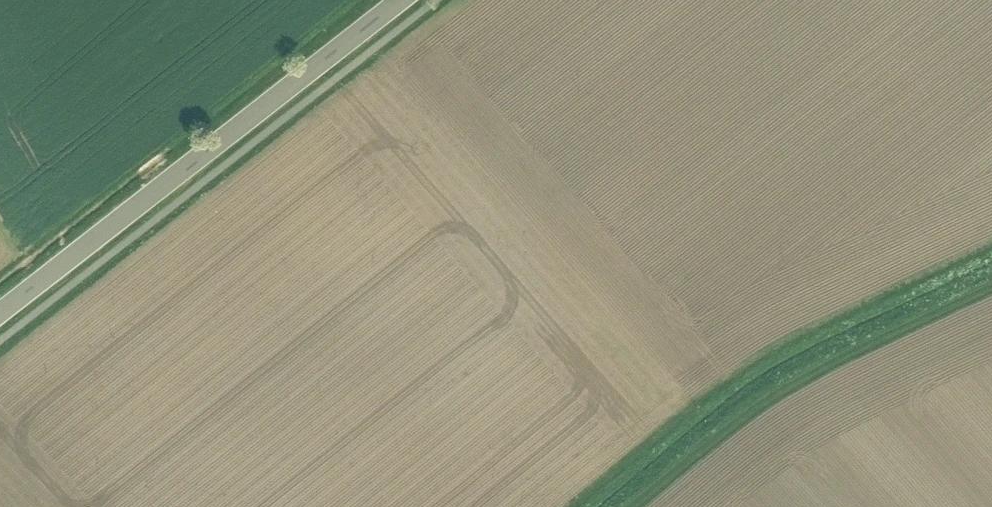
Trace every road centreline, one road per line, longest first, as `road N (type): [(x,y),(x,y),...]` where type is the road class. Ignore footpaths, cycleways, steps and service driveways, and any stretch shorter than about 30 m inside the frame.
road 1 (tertiary): [(403,0),(0,314)]

